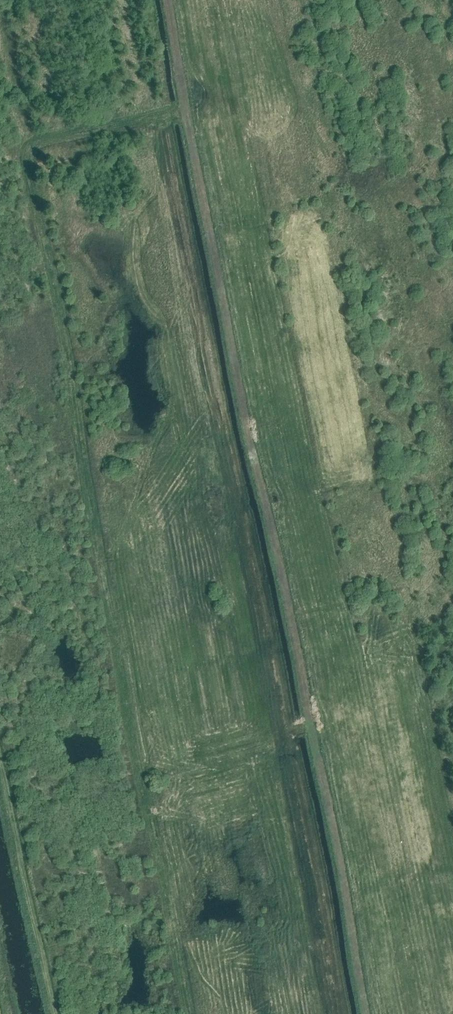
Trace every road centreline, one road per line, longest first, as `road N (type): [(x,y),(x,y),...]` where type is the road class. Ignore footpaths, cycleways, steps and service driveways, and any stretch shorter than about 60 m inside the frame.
road 1 (track): [(189,1013),(27,155),(37,141),(184,112)]
road 2 (track): [(364,1013),(167,0)]

